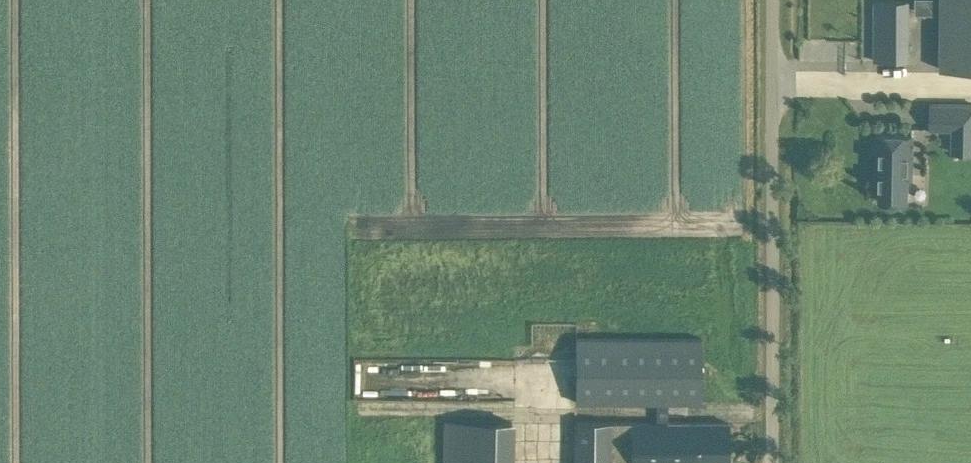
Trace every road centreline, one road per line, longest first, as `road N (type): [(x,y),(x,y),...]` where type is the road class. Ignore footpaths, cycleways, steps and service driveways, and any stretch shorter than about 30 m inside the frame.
road 1 (unclassified): [(773,462),(772,0)]

